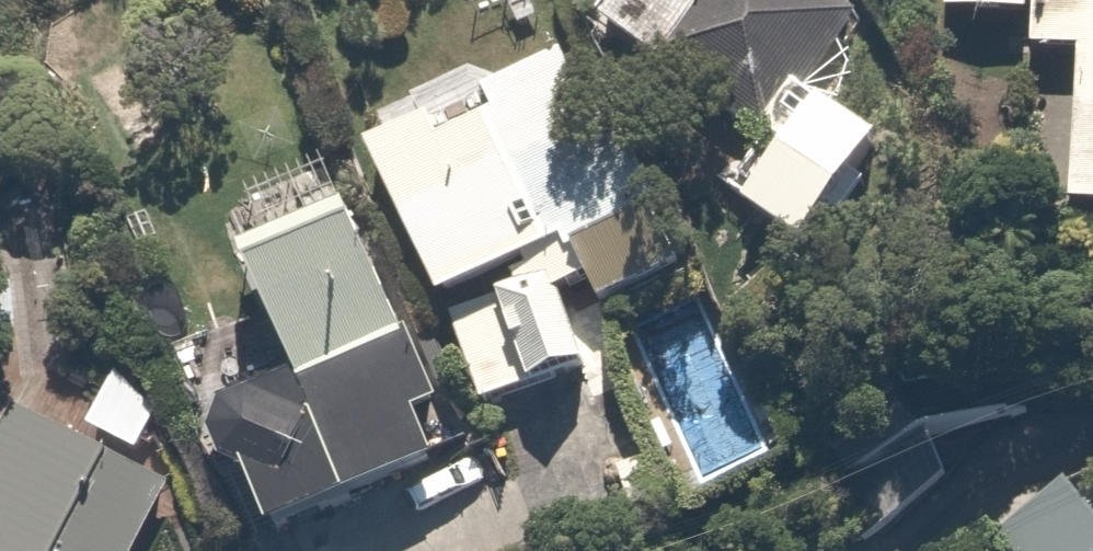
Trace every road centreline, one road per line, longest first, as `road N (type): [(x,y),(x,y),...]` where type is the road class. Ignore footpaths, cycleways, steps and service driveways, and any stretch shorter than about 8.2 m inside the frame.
road 1 (residential): [(902,550),(970,473),(1043,432),(1092,436)]

